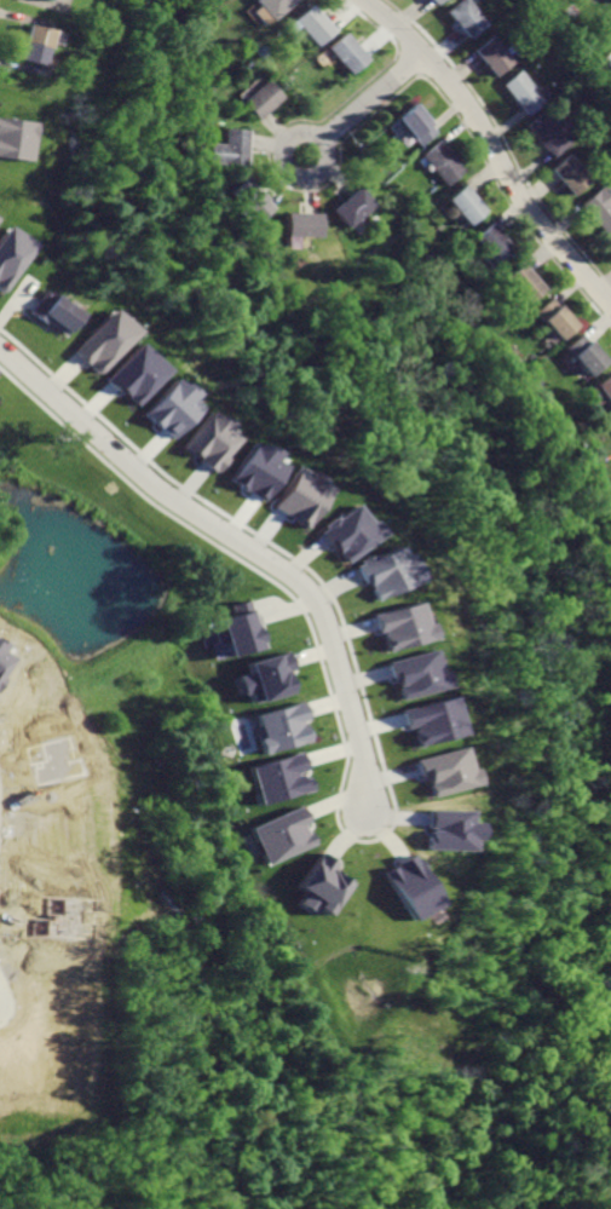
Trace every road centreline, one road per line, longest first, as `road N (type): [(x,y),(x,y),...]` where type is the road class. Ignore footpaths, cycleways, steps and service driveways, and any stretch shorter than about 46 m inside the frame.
road 1 (residential): [(0,350),(156,494),(298,586),(321,628),(362,755),(365,807)]
road 2 (residential): [(364,0),(416,44),(472,110),(521,195),(610,305)]
road 3 (residential): [(421,51),(321,134),(288,133),(287,165),(307,171),(317,163),(321,134)]

